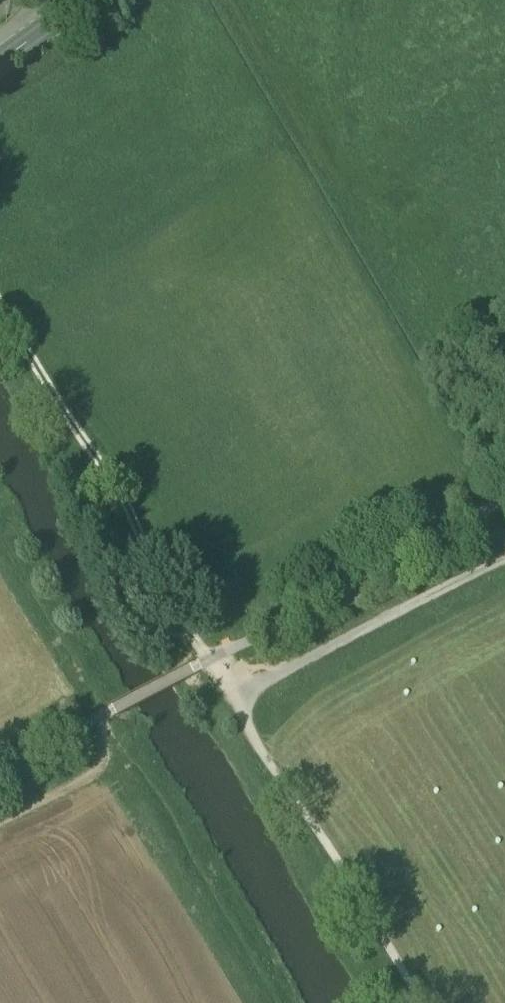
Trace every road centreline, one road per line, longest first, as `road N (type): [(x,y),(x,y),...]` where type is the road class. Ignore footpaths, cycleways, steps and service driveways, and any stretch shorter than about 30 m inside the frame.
road 1 (track): [(209,663),(0,313)]
road 2 (track): [(421,1002),(209,663)]
road 3 (track): [(236,696),(504,556)]
road 4 (track): [(231,0),(379,261)]
road 5 (track): [(0,824),(97,774),(108,746),(102,721)]

